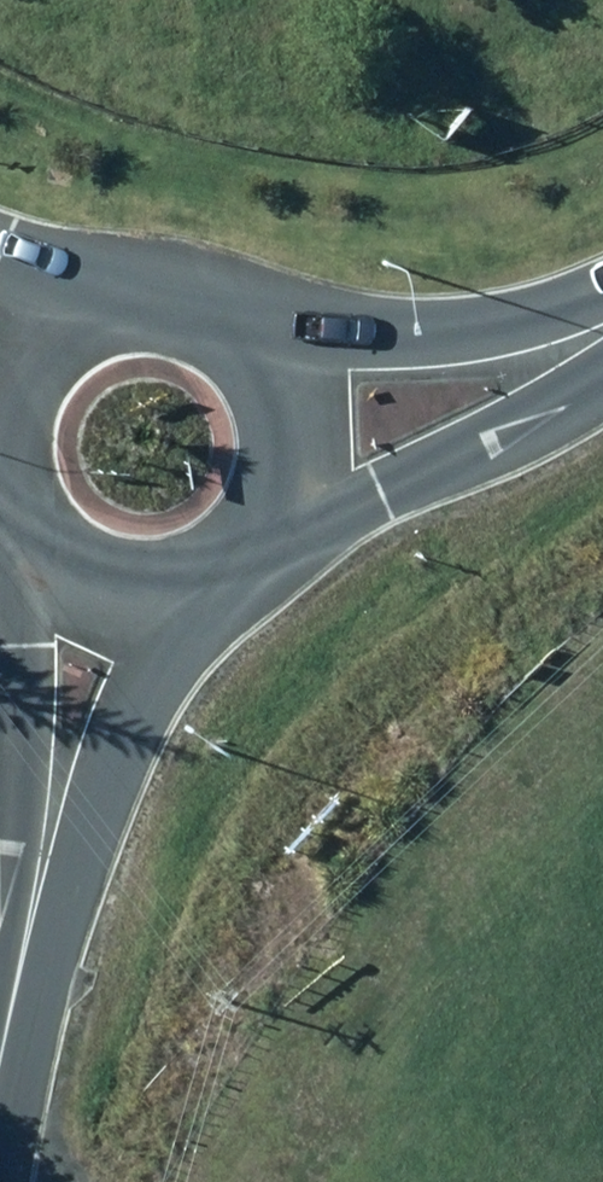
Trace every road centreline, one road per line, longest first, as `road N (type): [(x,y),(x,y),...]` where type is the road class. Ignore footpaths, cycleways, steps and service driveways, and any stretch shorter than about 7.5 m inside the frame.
road 1 (tertiary): [(11,1005),(22,642),(10,530)]
road 2 (tertiary): [(196,591),(164,644),(11,1005)]
road 3 (tertiary): [(602,362),(521,428),(459,462),(267,545)]
road 4 (tertiary): [(260,318),(423,329),(503,321),(602,298)]
road 5 (tertiary): [(260,318),(303,389),(309,430),(305,472),(267,545)]
road 6 (tertiary): [(196,591),(155,599),(93,590),(38,561),(10,530)]
road 7 (tertiary): [(72,287),(151,270),(228,293),(260,318)]

